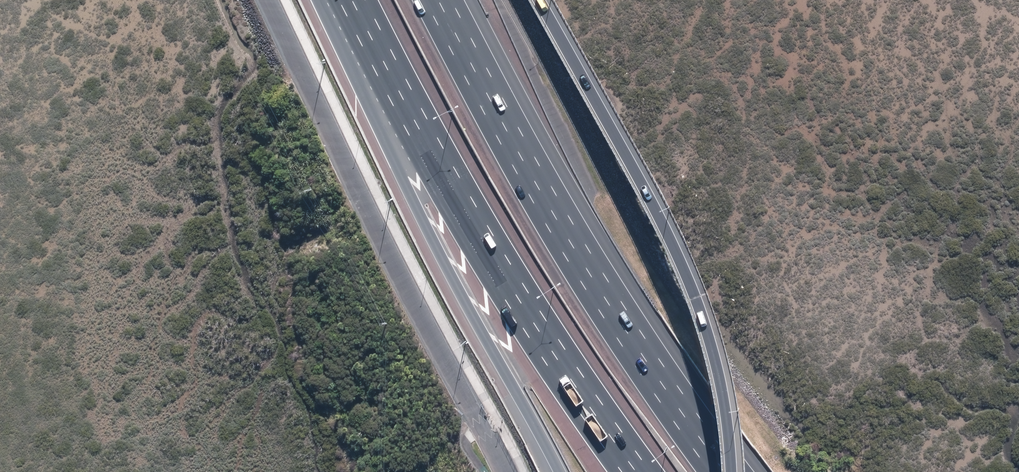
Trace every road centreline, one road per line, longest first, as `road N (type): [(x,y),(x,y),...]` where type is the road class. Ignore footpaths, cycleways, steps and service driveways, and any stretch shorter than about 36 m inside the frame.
road 1 (motorway): [(439,0),(598,287),(726,471)]
road 2 (motorway): [(636,471),(519,298),(352,0)]
road 3 (motorway): [(559,471),(398,169),(349,0)]
road 4 (motorway): [(545,0),(685,255),(722,369),(735,471)]

